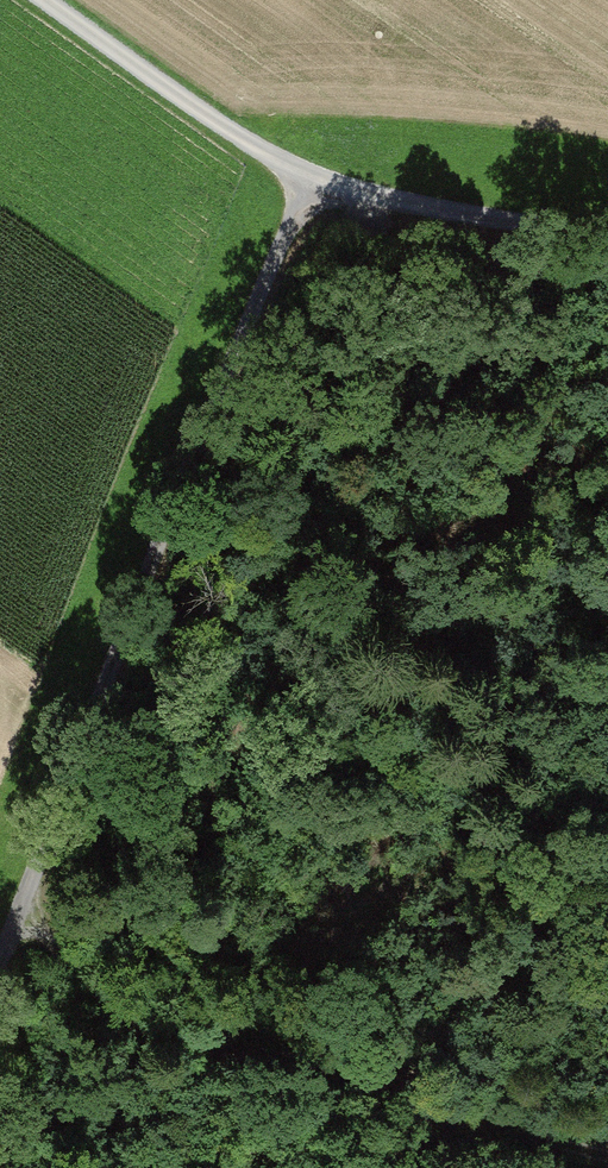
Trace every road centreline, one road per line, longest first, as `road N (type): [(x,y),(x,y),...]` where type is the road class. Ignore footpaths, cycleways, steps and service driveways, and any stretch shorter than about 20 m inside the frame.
road 1 (track): [(317,186),(14,898),(0,949)]
road 2 (track): [(14,898),(89,986),(134,1020),(270,1066),(607,1155)]
road 3 (track): [(41,0),(317,186),(607,236)]

